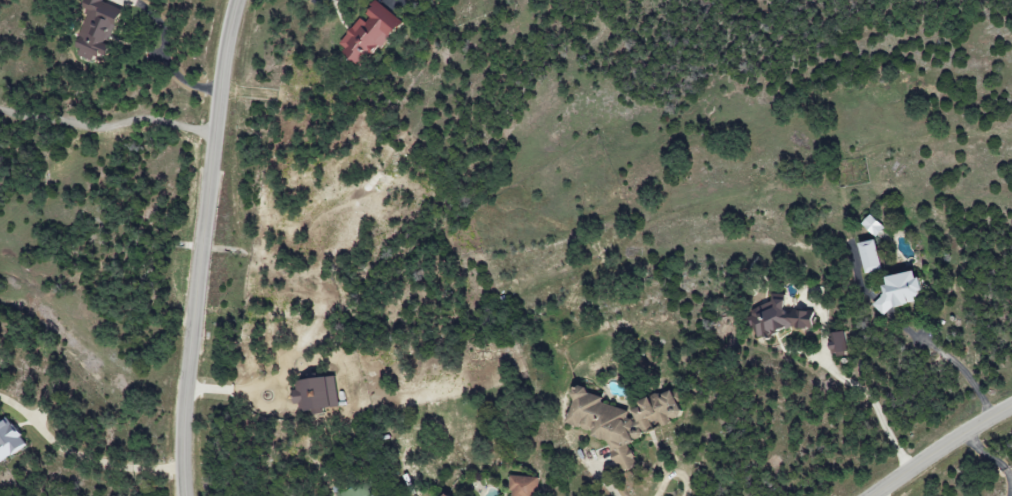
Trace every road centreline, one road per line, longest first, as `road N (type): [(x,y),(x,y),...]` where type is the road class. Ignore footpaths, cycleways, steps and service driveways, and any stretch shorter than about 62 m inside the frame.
road 1 (residential): [(185,495),(182,421),(240,0)]
road 2 (residential): [(879,495),(1011,409)]

